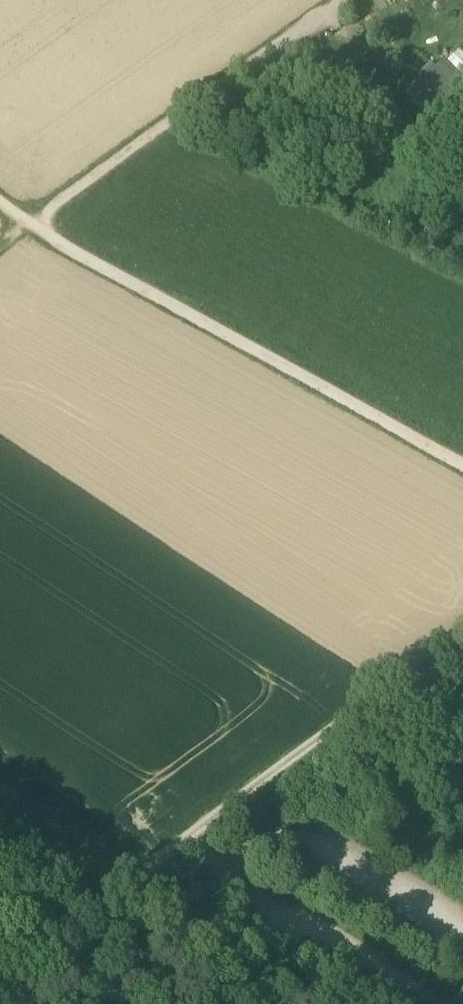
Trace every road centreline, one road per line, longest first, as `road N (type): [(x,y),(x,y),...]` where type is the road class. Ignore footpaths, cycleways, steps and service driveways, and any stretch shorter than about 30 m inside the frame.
road 1 (residential): [(462,637),(200,832)]

